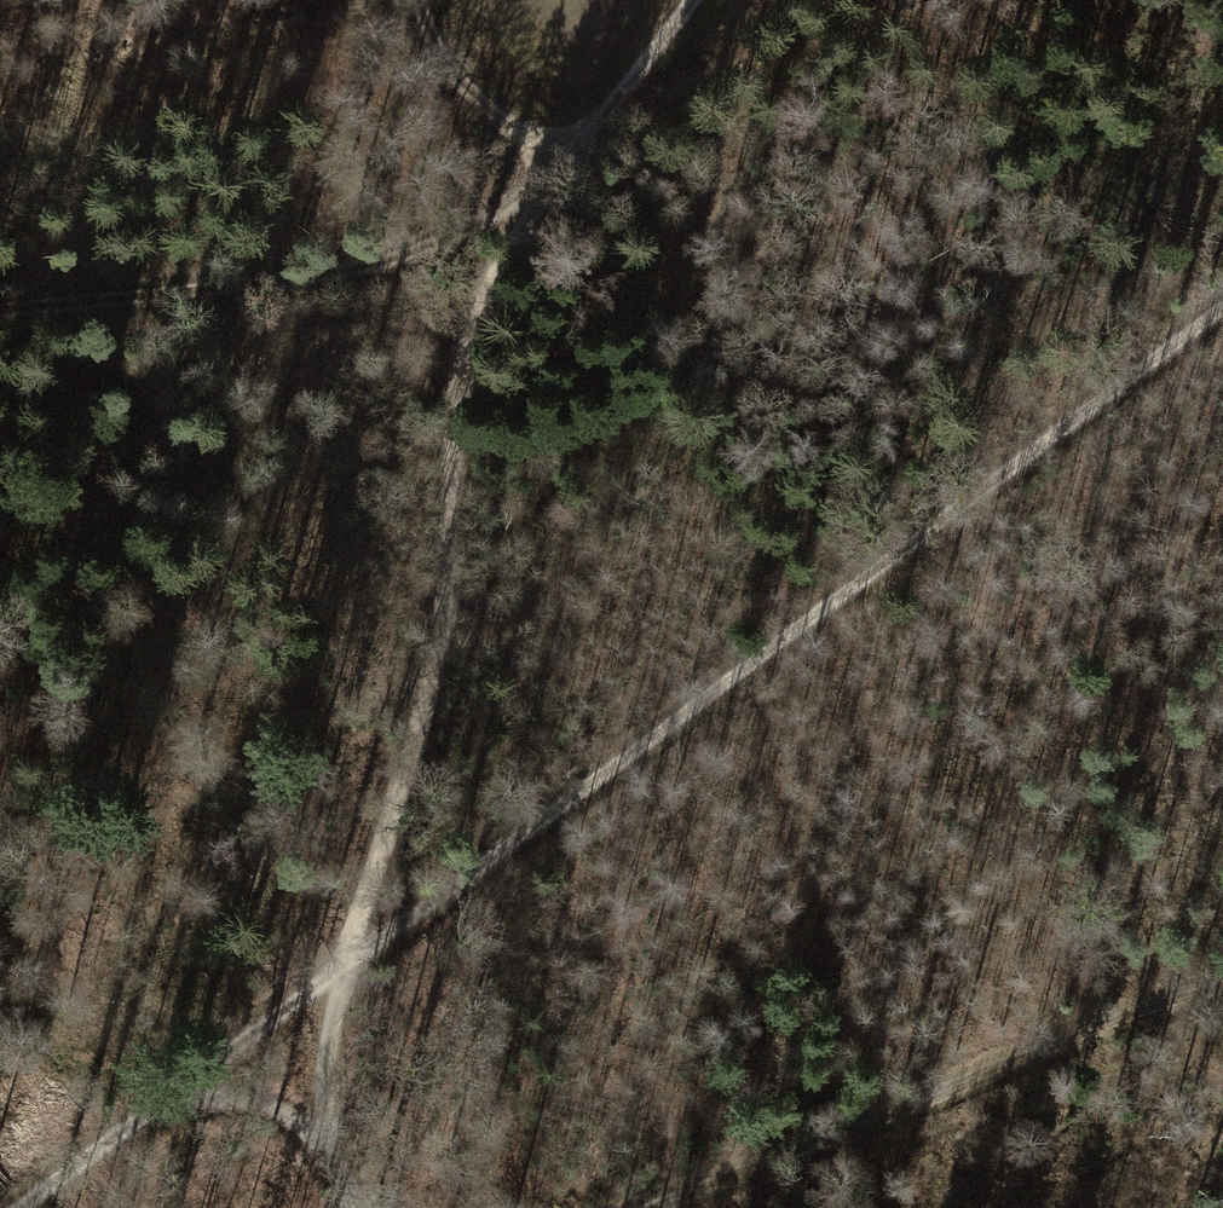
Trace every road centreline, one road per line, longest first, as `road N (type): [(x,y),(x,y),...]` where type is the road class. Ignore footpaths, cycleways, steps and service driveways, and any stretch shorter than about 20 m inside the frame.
road 1 (track): [(1222,311),(14,1207)]
road 2 (track): [(356,1193),(324,1139),(327,1047),(341,969),(429,723),(470,502),(468,339),(518,216),(524,145)]
road 3 (track): [(1222,988),(1100,1027),(638,1207)]
road 4 (track): [(0,311),(379,266),(518,216)]
road 5 (track): [(436,685),(159,764),(19,822),(0,844)]
road 6 (track): [(694,0),(591,128),(524,145)]
road 7 (track): [(524,145),(455,83),(420,0)]
road 8 (track): [(0,1043),(39,1096),(122,1128)]
road 9 (track): [(188,1084),(270,1106),(324,1139)]

